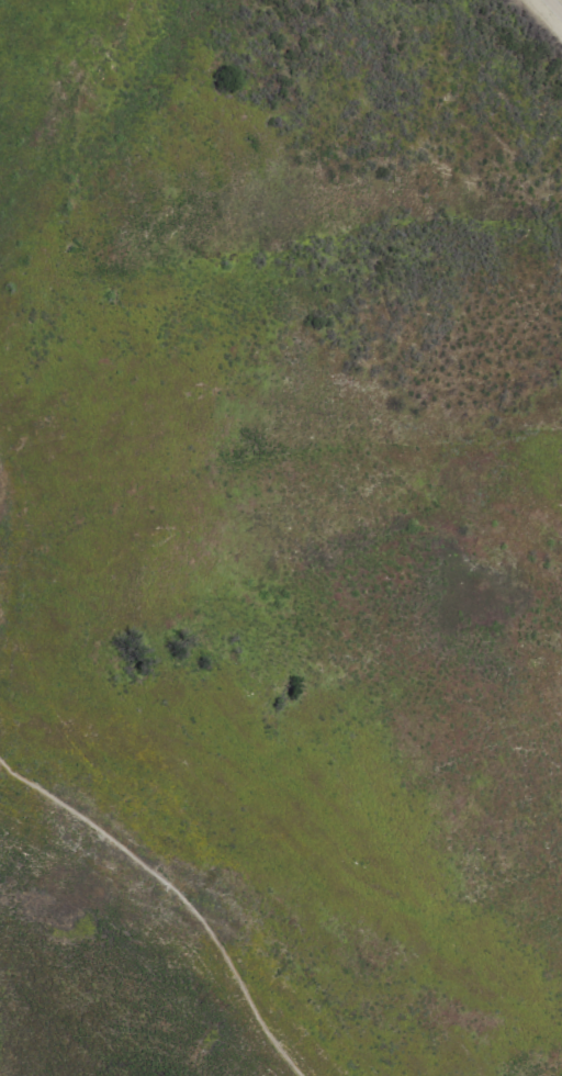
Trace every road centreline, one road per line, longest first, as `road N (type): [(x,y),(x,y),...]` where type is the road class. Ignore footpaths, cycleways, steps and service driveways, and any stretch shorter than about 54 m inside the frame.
road 1 (track): [(298,1075),(192,908),(0,762)]

